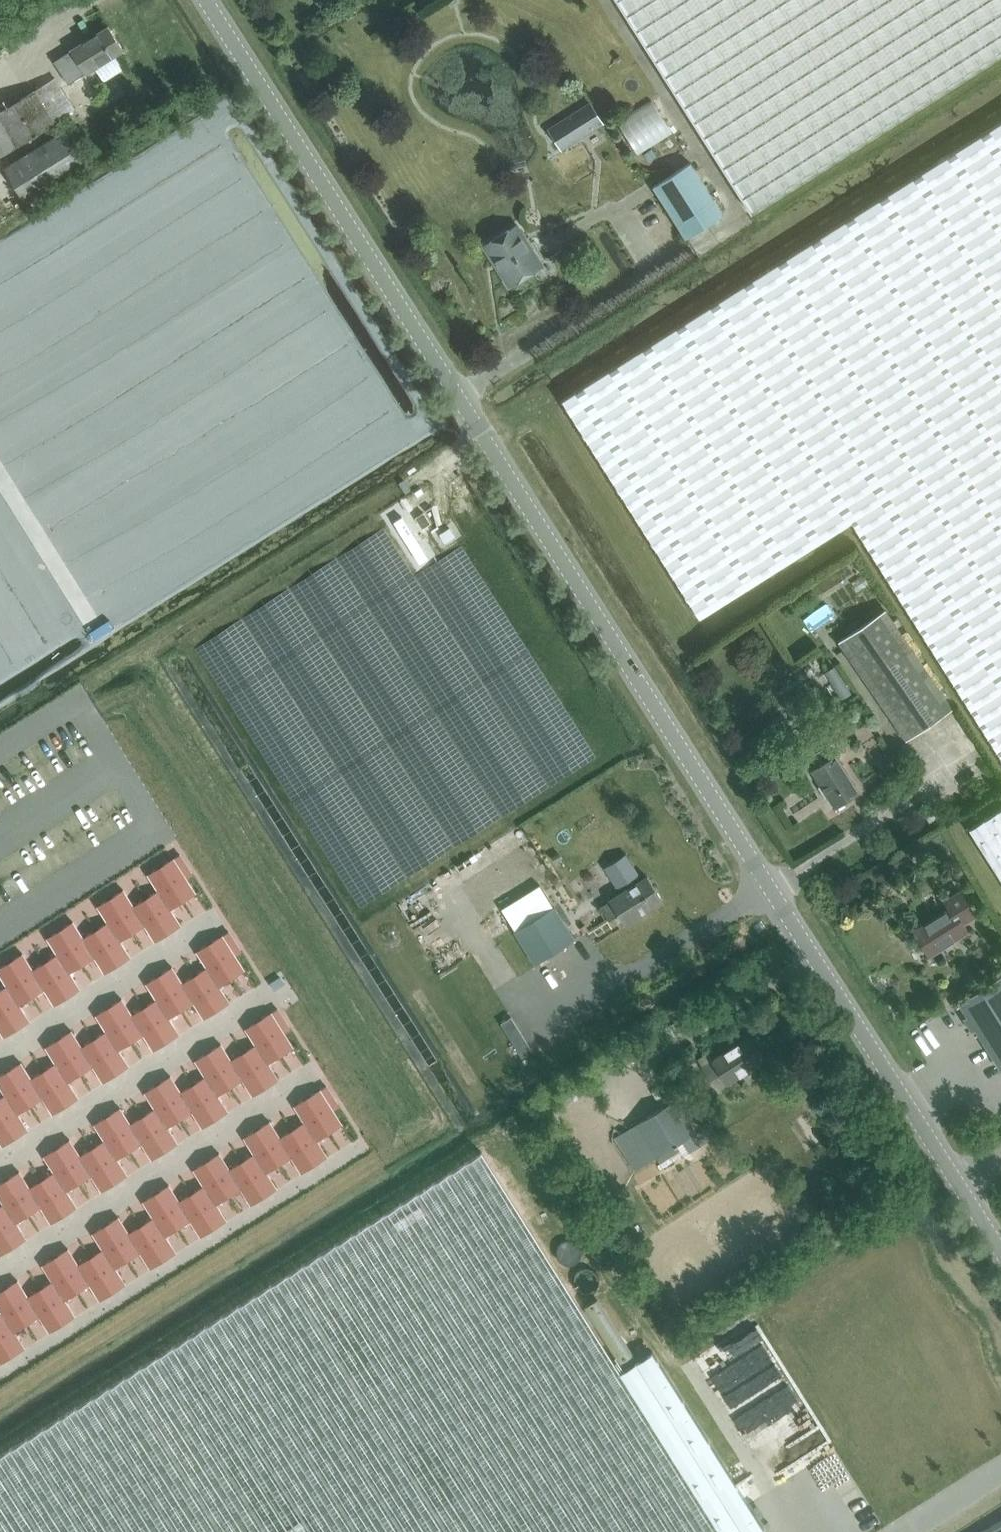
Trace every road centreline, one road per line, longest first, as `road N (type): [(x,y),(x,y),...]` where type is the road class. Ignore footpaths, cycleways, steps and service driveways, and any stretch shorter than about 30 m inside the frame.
road 1 (unclassified): [(1000,1252),(206,0)]

